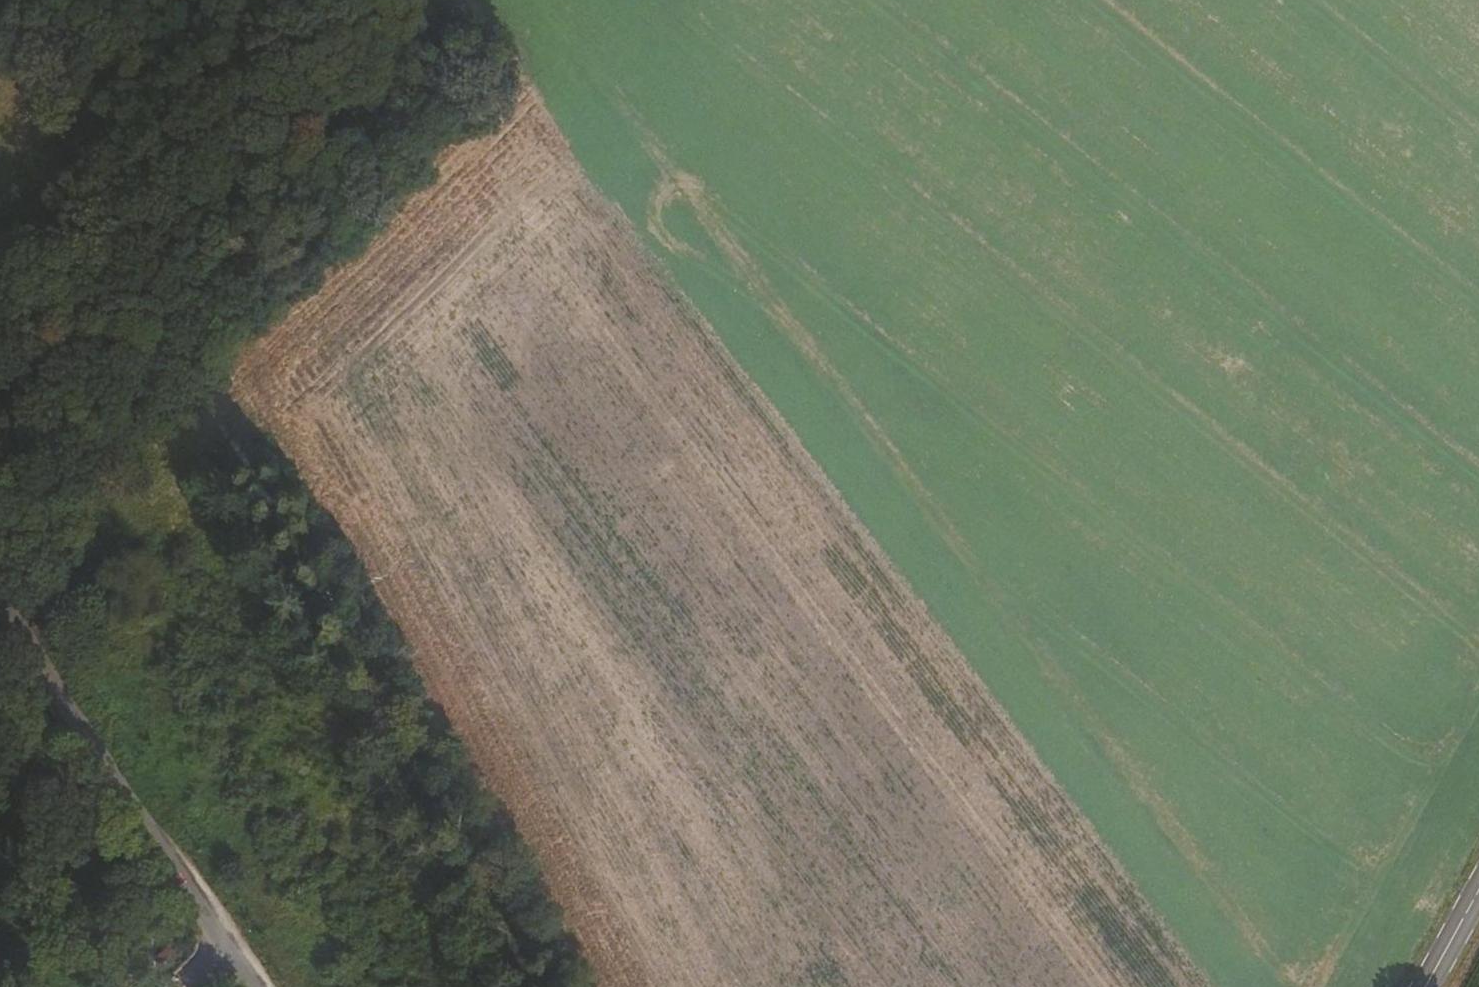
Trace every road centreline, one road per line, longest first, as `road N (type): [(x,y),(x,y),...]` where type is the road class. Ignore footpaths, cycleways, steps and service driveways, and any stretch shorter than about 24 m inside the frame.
road 1 (residential): [(0,552),(261,986)]

